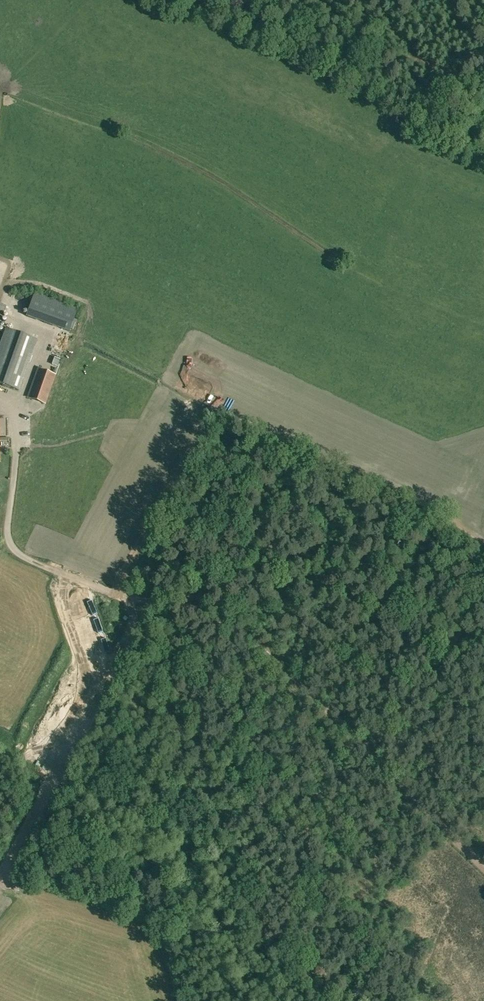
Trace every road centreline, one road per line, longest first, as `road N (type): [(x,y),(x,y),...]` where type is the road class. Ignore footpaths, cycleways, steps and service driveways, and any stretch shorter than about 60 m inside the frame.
road 1 (track): [(140,601),(163,585),(483,566)]
road 2 (track): [(368,750),(255,644),(225,623),(165,603)]
road 3 (track): [(483,580),(462,632),(368,750)]
road 4 (track): [(368,750),(483,866)]

